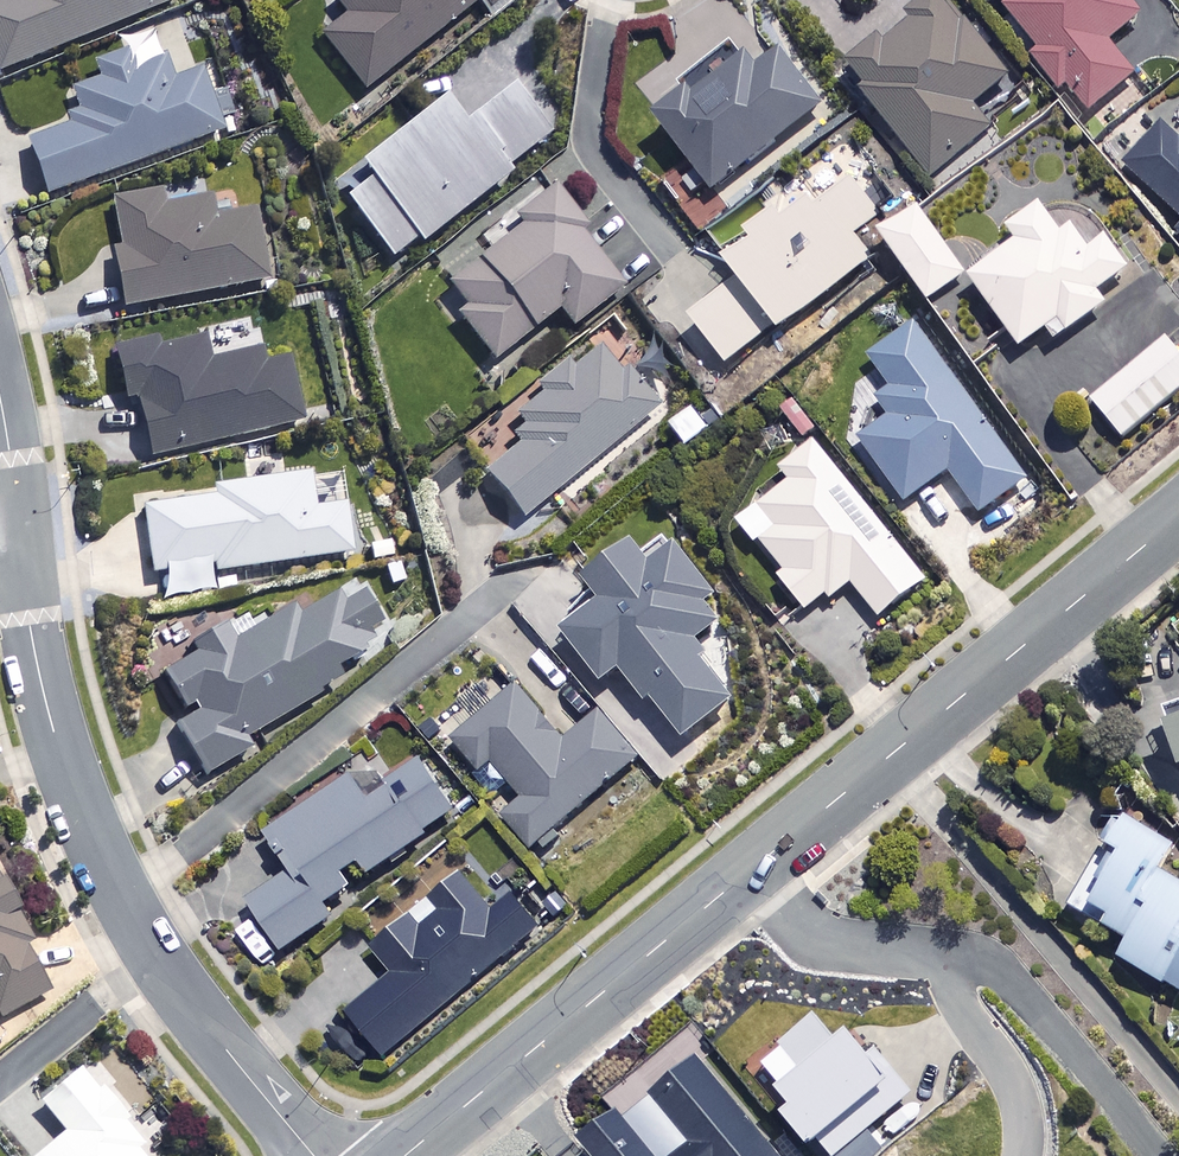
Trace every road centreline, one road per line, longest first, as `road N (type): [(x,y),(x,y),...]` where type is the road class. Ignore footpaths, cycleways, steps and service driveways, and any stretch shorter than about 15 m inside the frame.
road 1 (residential): [(19,549),(56,741),(87,821),(228,1058),(313,1155)]
road 2 (tertiary): [(745,876),(1178,518)]
road 3 (residential): [(745,876),(802,942),(834,956),(944,962),(1017,1095),(1022,1155)]
road 4 (tertiary): [(408,1155),(745,876)]
road 5 (residential): [(0,403),(19,549)]

